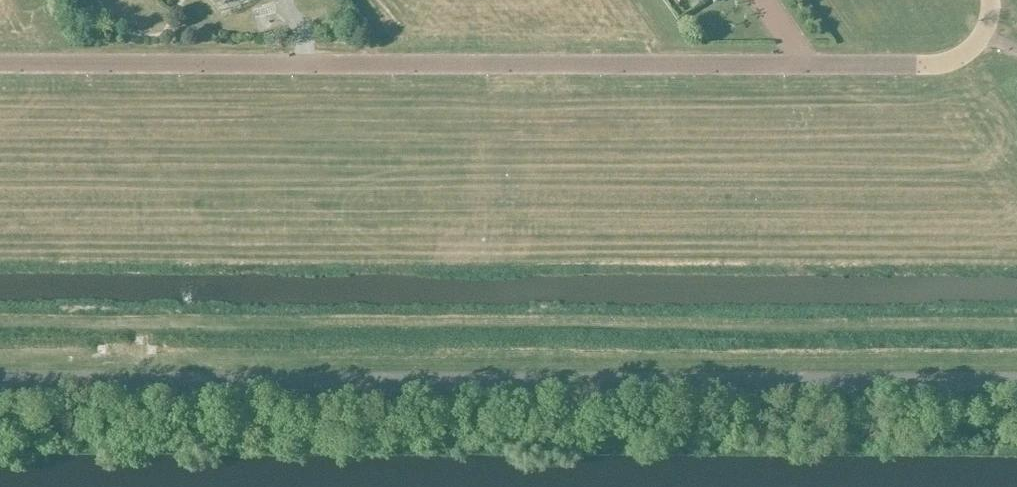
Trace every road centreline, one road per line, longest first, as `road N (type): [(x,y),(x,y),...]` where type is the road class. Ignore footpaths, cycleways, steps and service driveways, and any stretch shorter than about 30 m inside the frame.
road 1 (residential): [(991,0),(984,33),(943,64),(0,64)]
road 2 (unclassified): [(0,378),(1016,377)]

